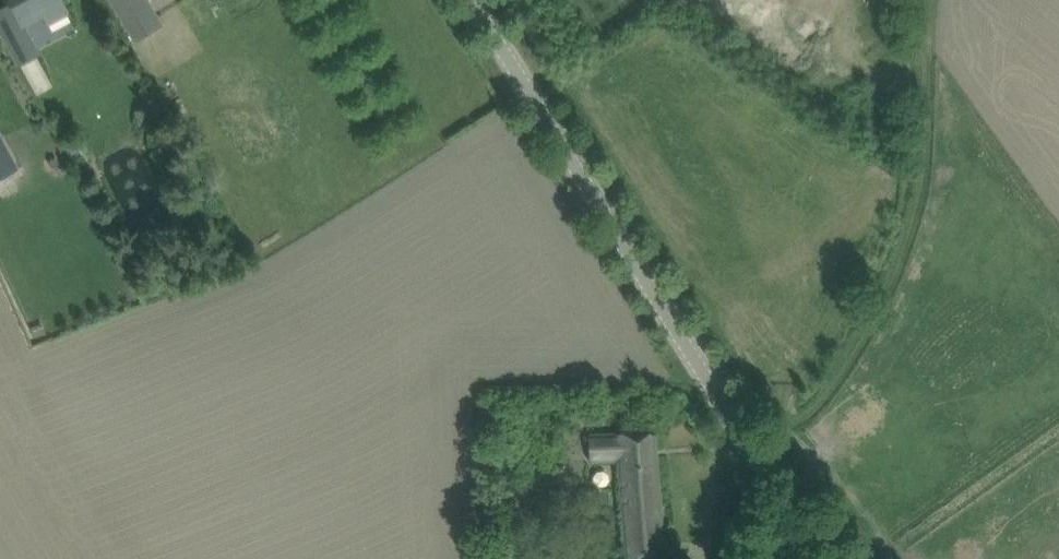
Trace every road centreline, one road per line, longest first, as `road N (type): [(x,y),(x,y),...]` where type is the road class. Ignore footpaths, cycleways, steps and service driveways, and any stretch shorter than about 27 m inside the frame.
road 1 (unclassified): [(838,558),(754,443),(479,0)]
road 2 (track): [(754,443),(828,398),(875,315),(919,201),(926,0)]

